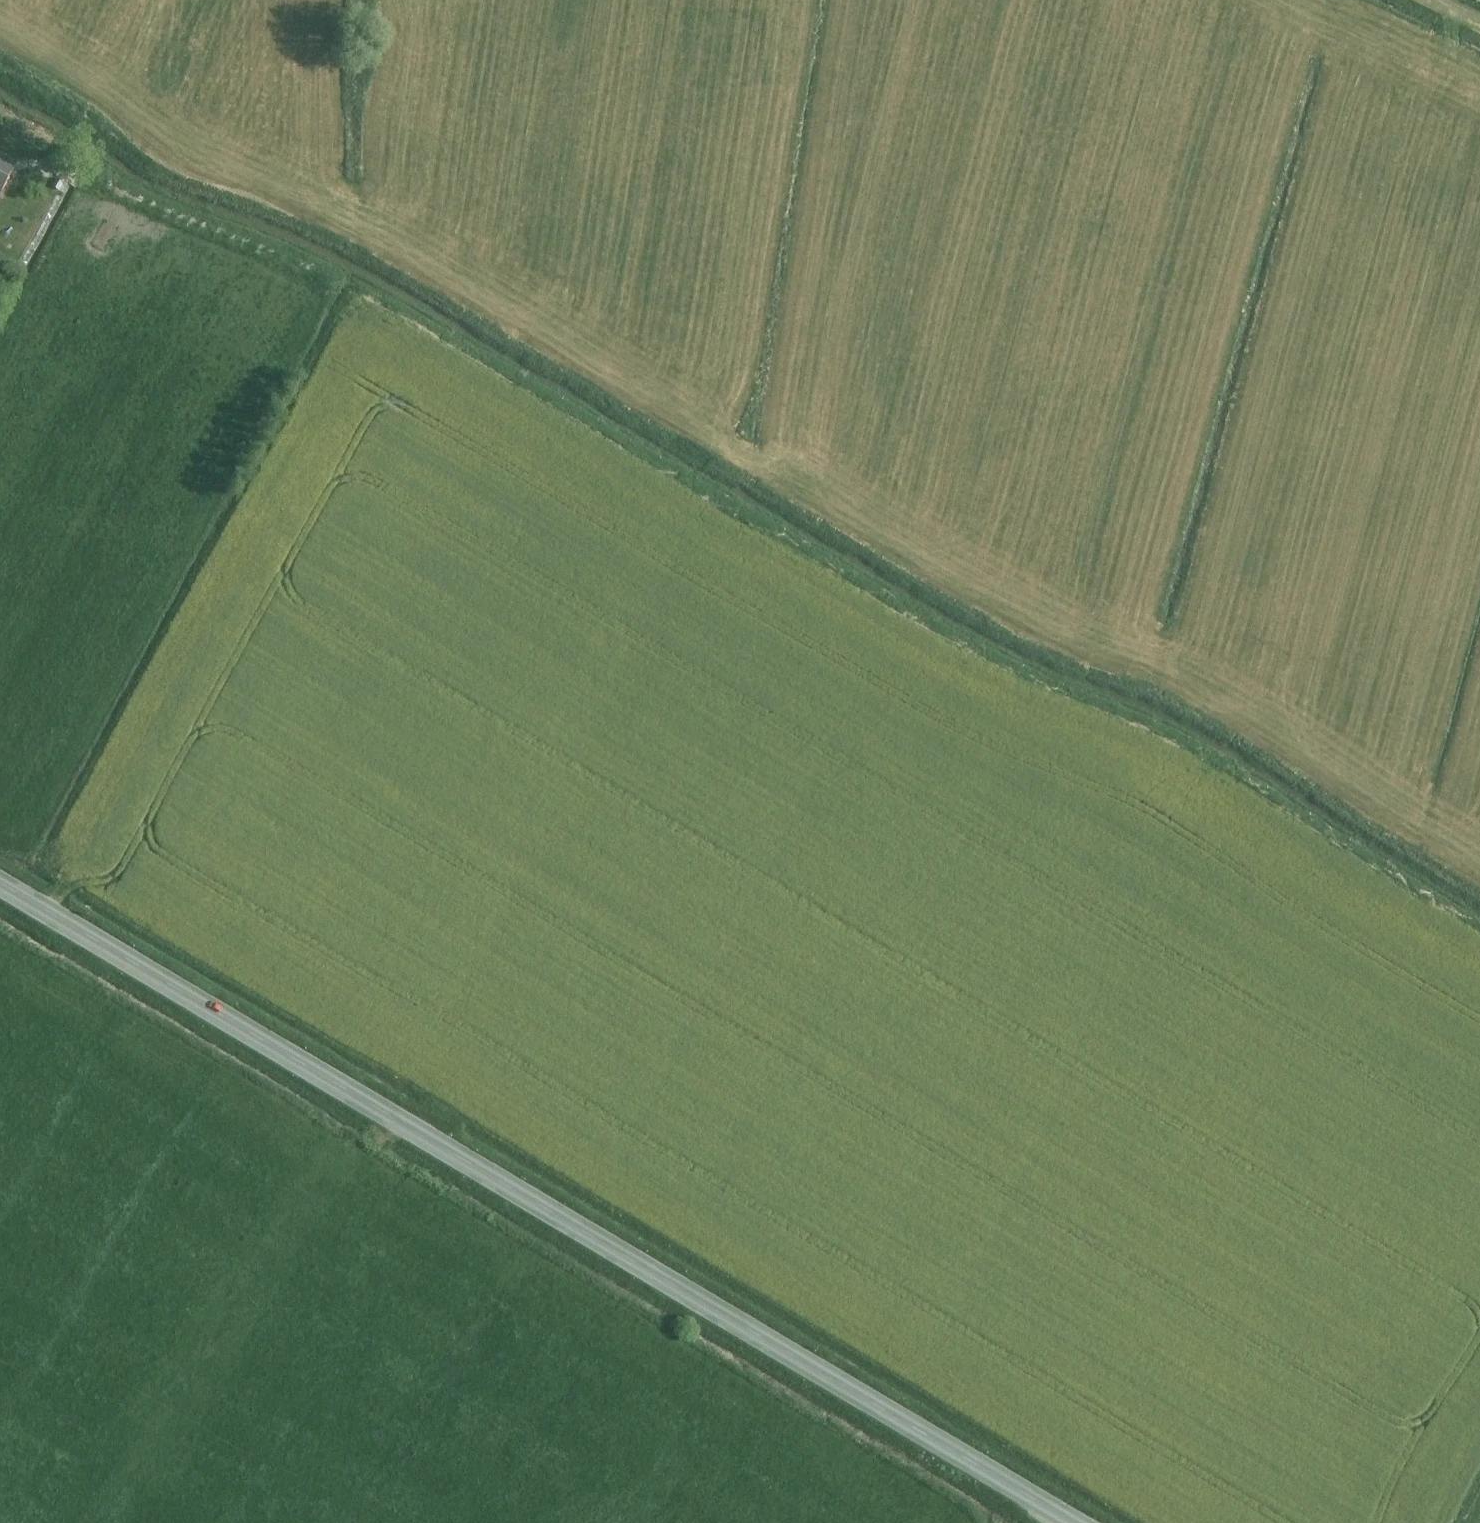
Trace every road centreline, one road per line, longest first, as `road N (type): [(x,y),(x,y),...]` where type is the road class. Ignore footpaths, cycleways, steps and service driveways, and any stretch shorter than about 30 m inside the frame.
road 1 (secondary): [(0,883),(1078,1522)]

